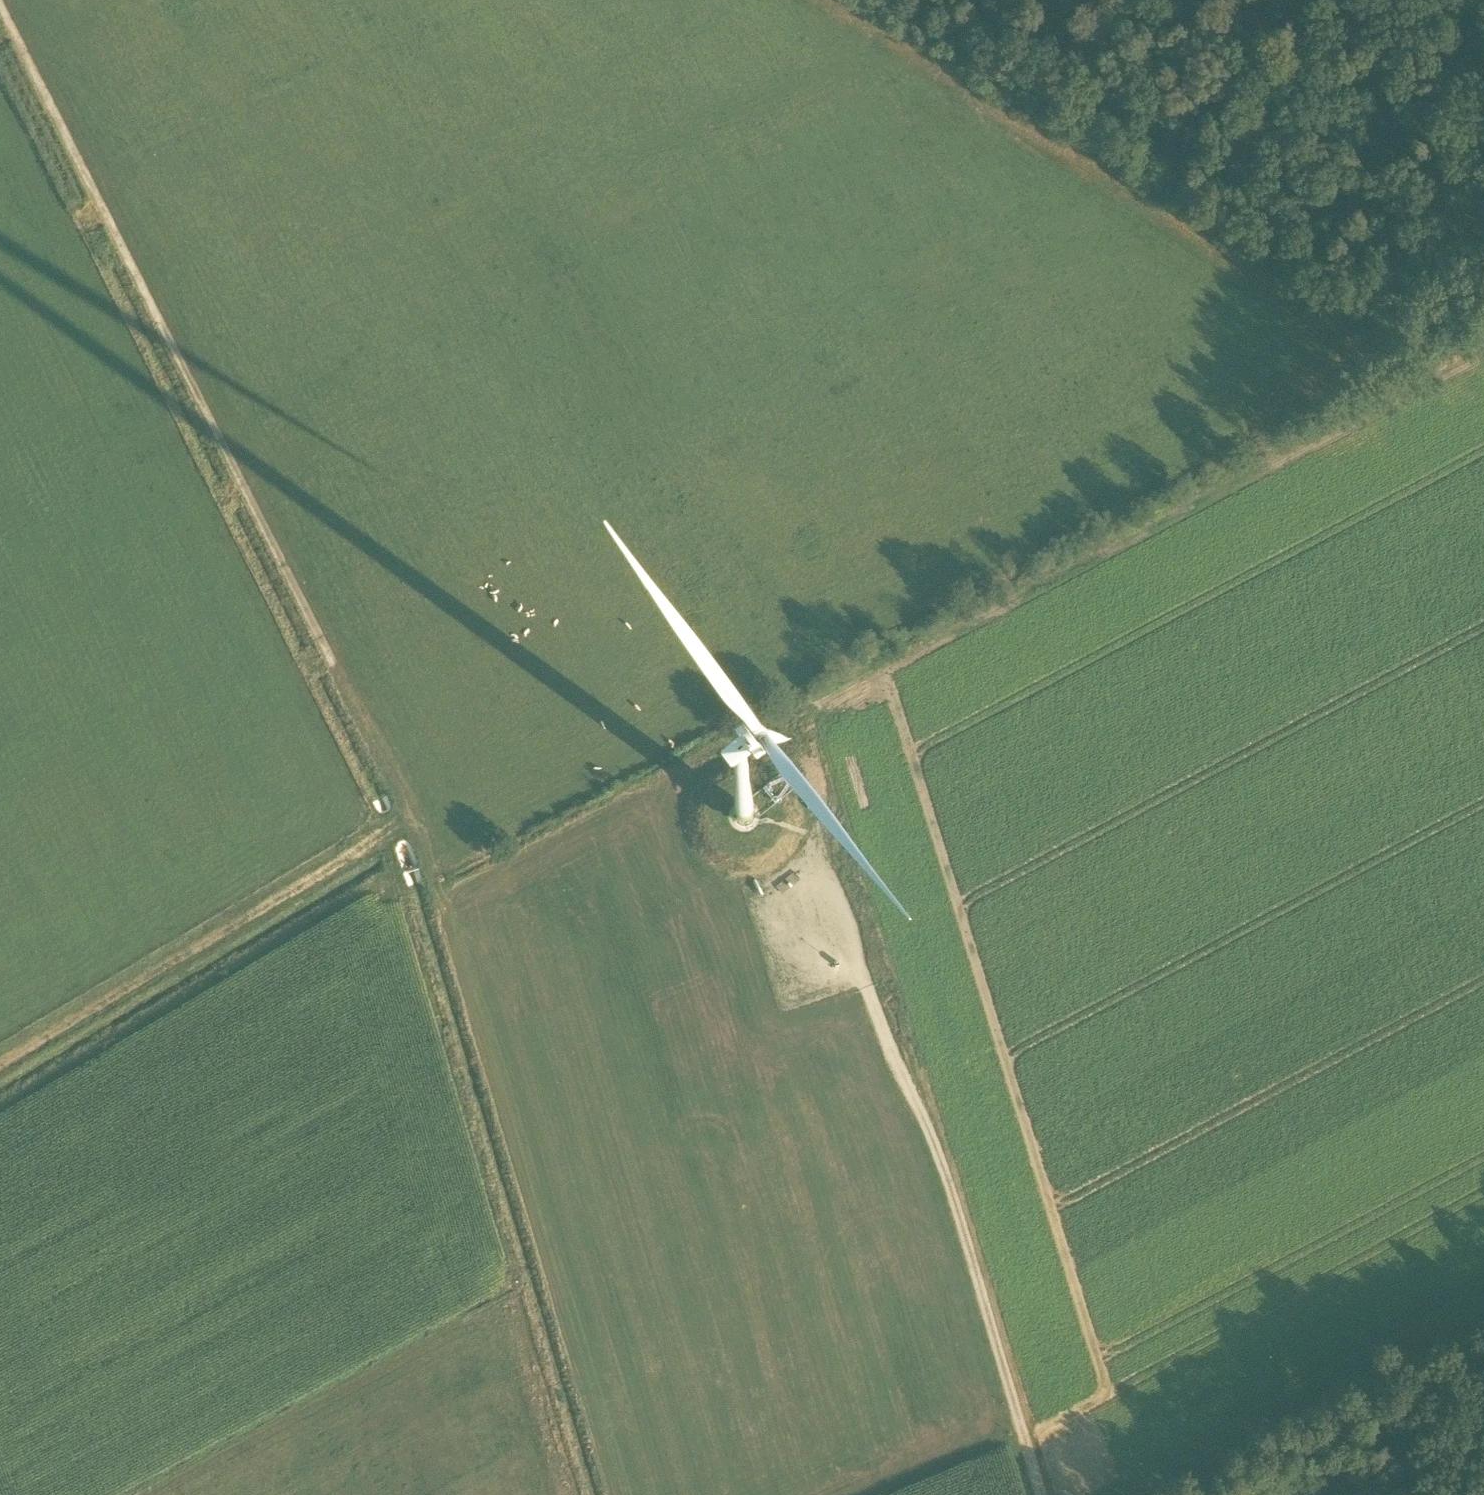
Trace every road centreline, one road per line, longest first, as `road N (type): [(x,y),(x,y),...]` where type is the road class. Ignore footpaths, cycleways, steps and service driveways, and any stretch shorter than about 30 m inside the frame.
road 1 (track): [(0,12),(368,755)]
road 2 (track): [(817,873),(922,1111),(1038,1494)]

